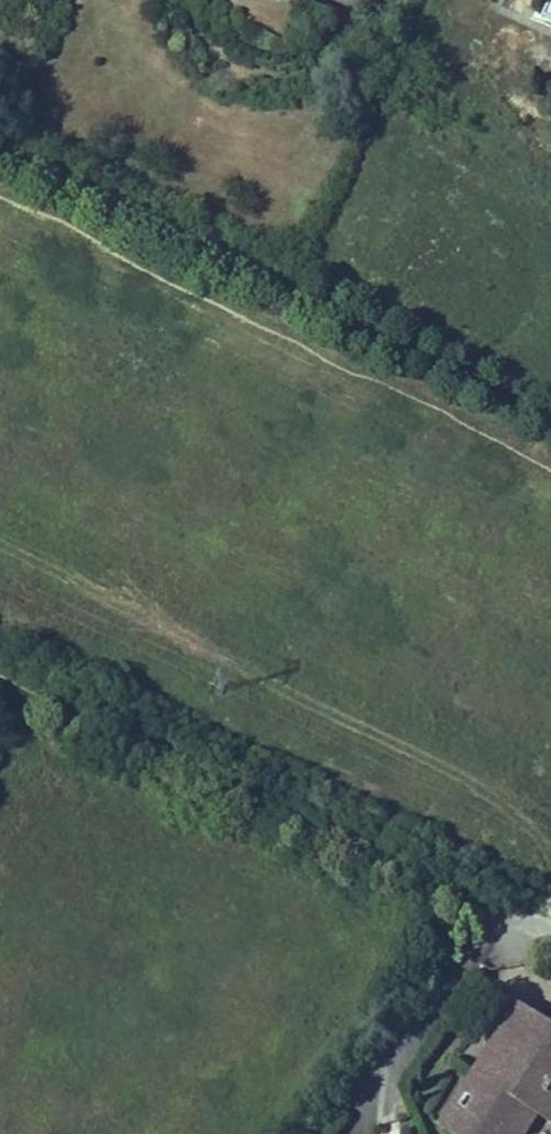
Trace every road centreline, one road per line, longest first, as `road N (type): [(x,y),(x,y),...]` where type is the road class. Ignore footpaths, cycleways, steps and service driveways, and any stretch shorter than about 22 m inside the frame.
road 1 (track): [(550,424),(122,192),(0,138)]
road 2 (residential): [(368,1098),(497,916),(550,927)]

